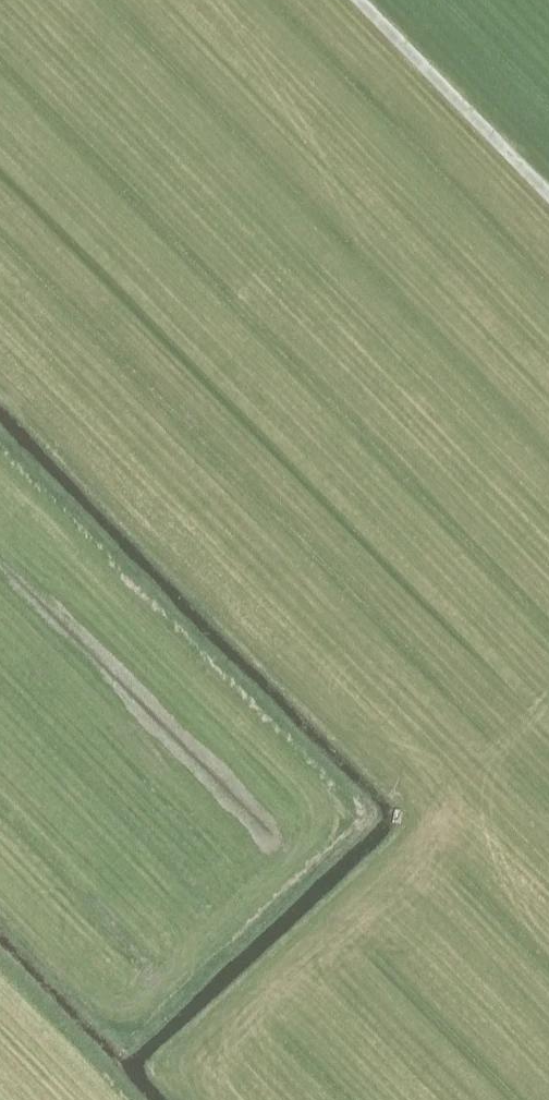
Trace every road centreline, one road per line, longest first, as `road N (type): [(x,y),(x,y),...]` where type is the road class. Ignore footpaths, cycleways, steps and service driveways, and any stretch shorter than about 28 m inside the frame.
road 1 (track): [(548,194),(360,0)]

